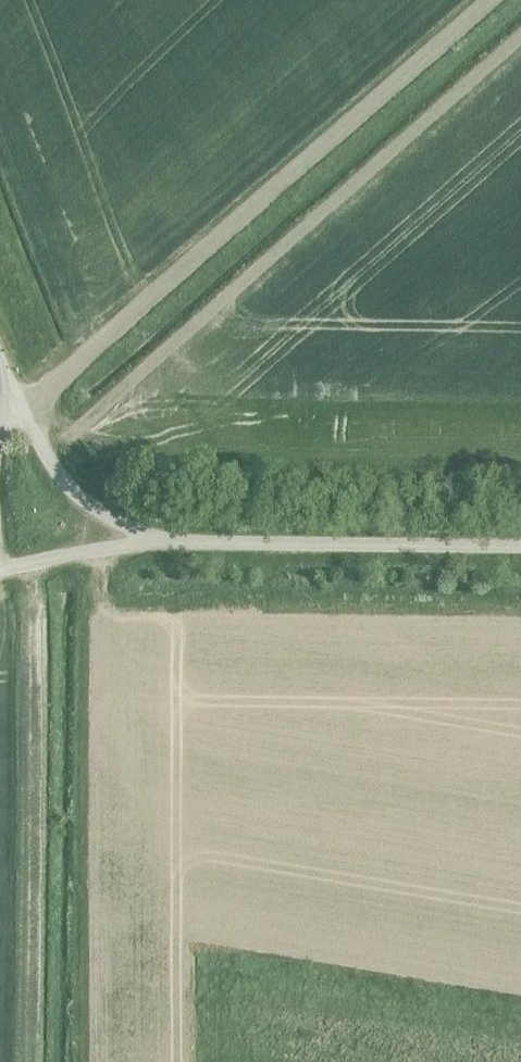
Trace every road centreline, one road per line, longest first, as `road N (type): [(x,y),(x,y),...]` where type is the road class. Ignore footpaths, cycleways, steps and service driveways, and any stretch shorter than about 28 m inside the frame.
road 1 (track): [(20,407),(494,0)]
road 2 (unclassified): [(520,546),(152,542)]
road 3 (unclassified): [(152,542),(76,495),(20,407)]
road 4 (unclassified): [(0,566),(152,542)]

